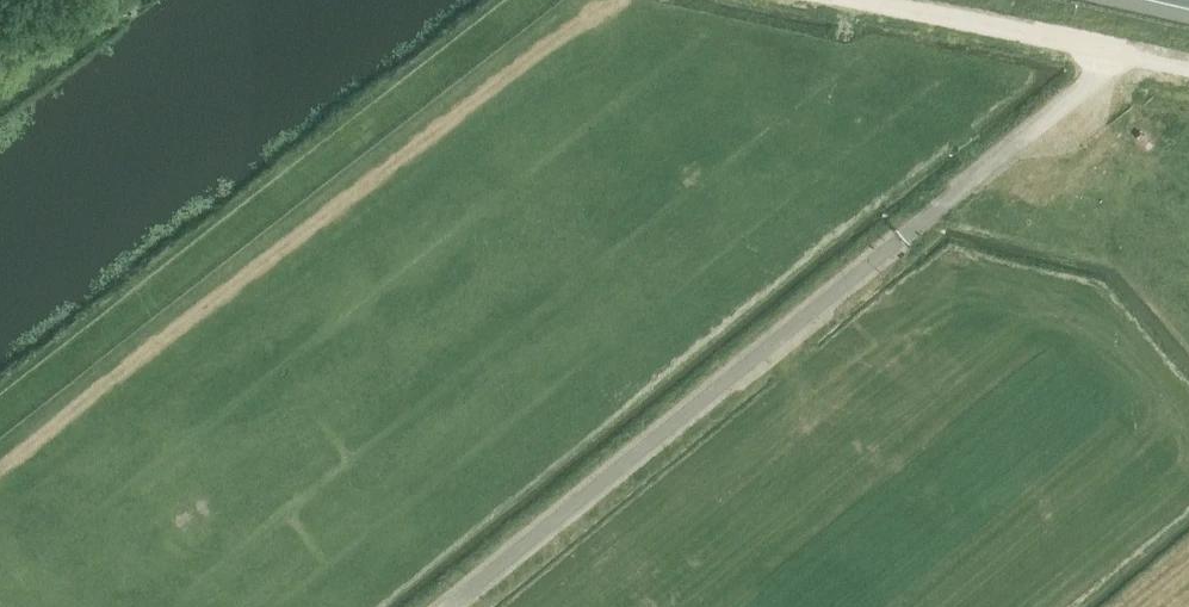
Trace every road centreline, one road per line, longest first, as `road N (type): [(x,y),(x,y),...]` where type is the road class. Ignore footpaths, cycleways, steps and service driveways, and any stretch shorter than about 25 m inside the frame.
road 1 (track): [(618,0),(377,172),(0,472)]
road 2 (track): [(857,0),(1188,70)]

